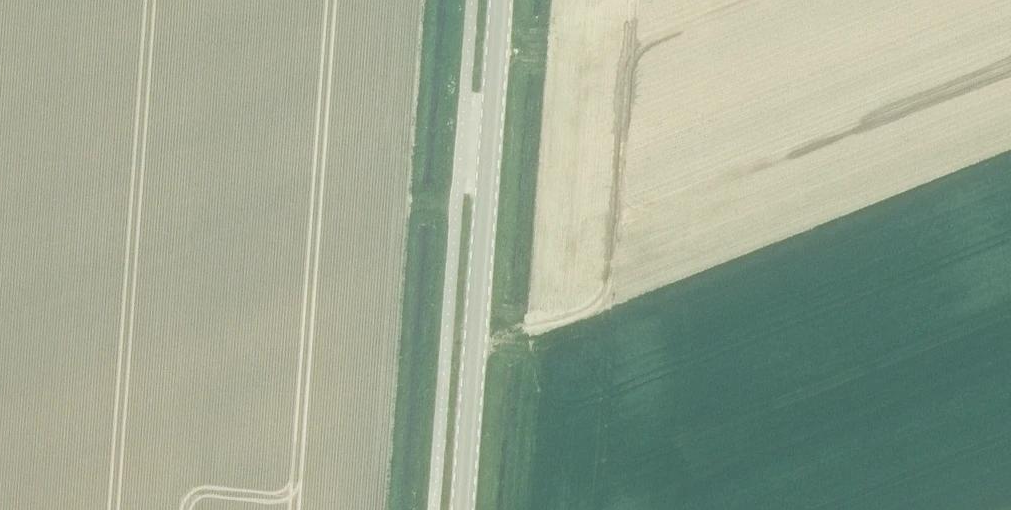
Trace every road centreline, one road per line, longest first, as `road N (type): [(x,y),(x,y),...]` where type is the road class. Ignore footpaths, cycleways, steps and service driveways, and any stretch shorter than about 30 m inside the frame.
road 1 (tertiary): [(461,509),(499,0)]

